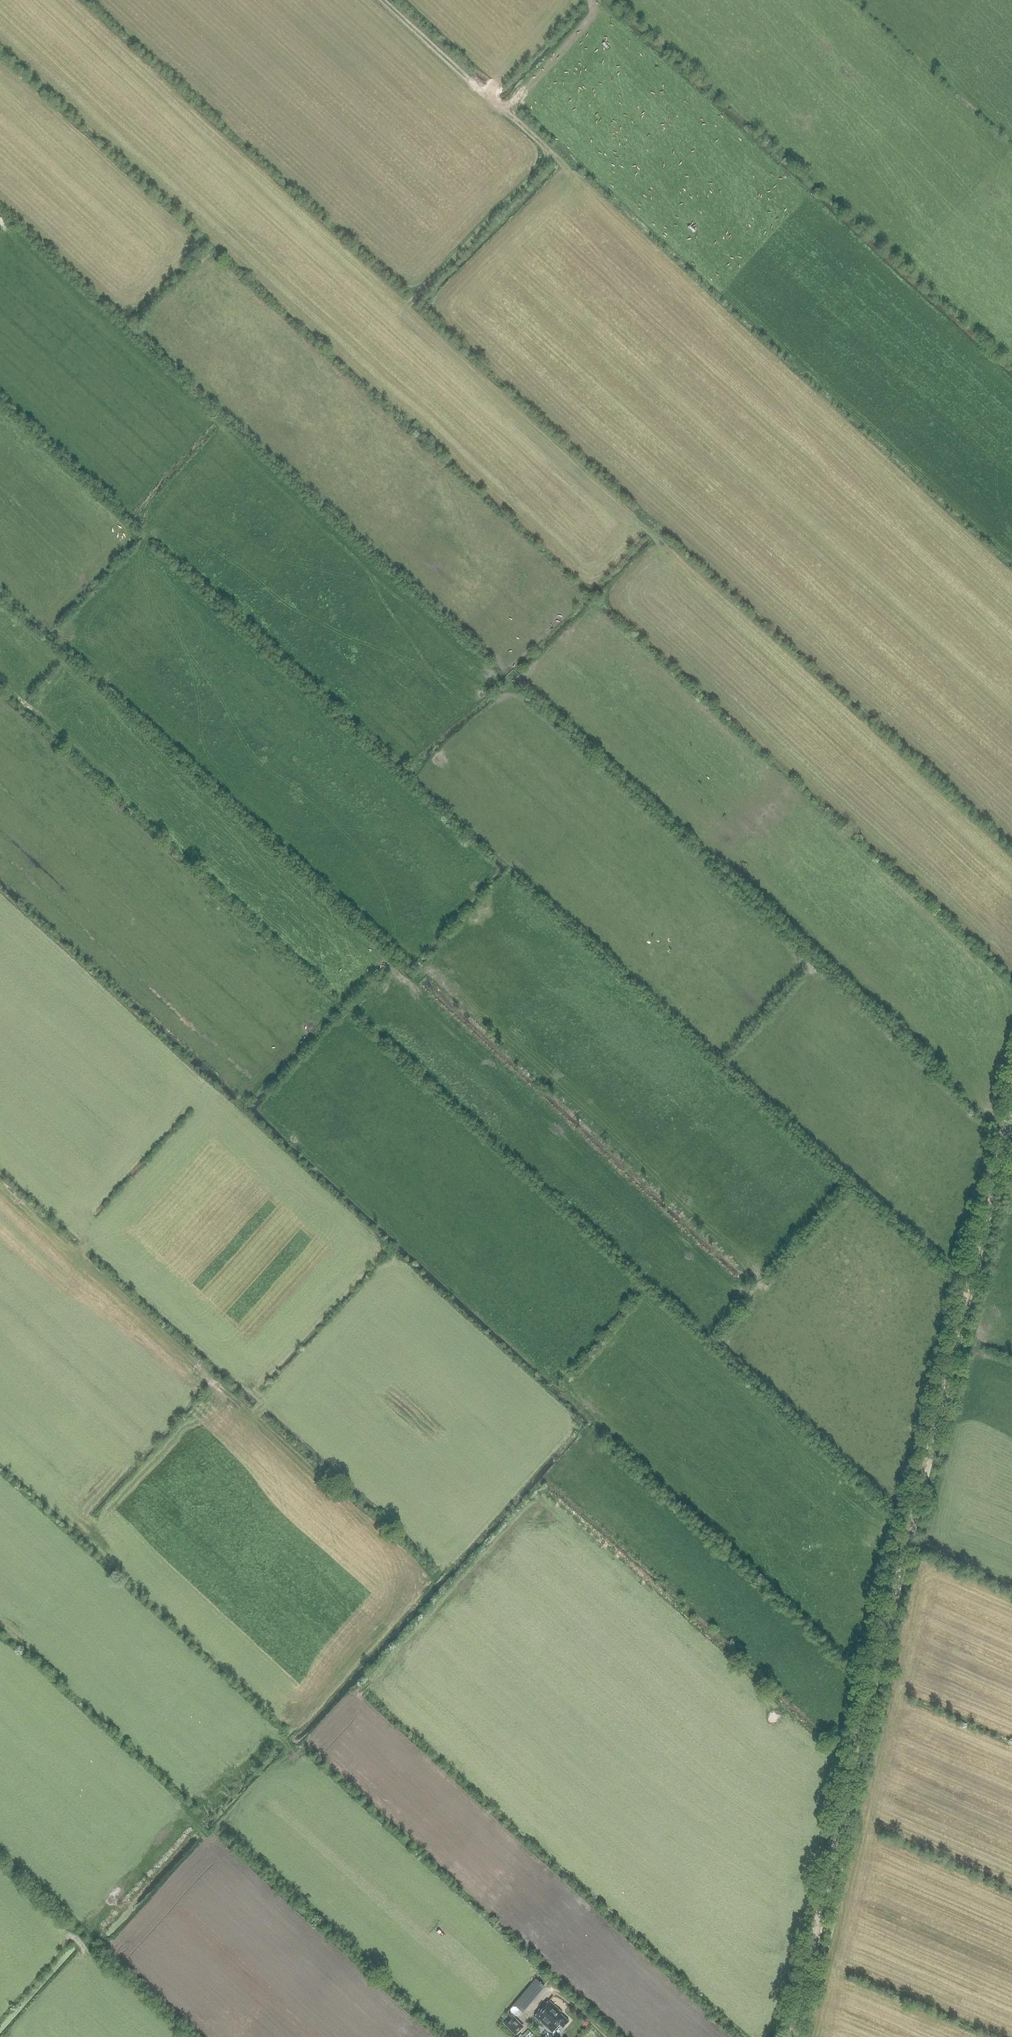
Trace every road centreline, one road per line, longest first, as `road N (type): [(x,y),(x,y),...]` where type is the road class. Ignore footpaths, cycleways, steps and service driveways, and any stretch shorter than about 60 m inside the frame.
road 1 (track): [(1011,1095),(791,2036)]

